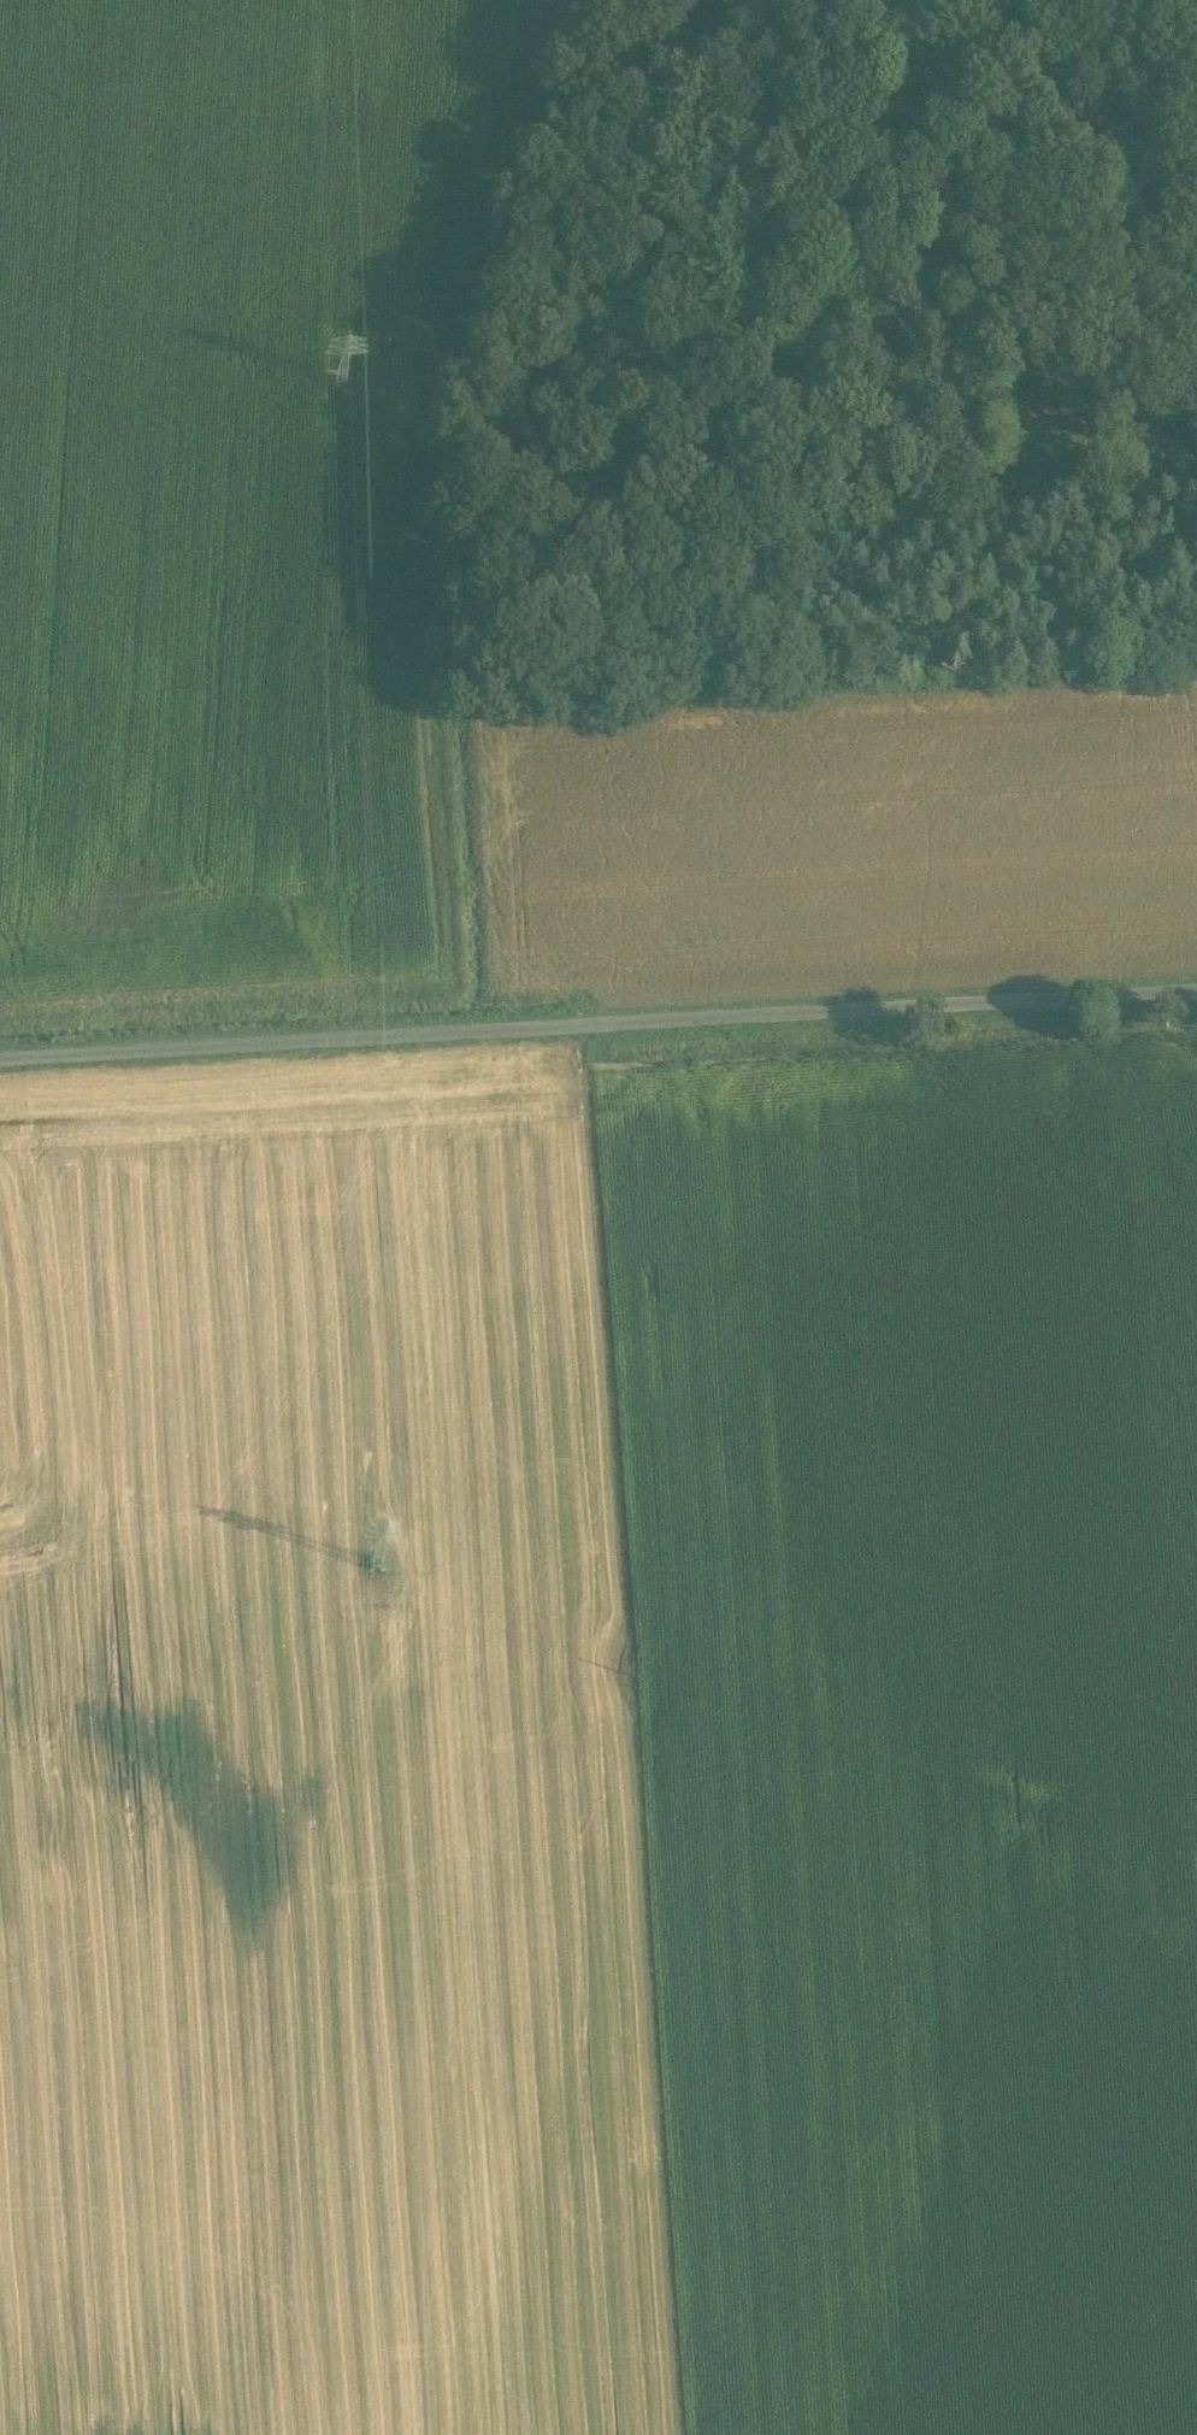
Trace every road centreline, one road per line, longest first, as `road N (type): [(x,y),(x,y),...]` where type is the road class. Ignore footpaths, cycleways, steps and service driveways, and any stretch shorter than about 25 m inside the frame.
road 1 (unclassified): [(1196,987),(0,1058)]

